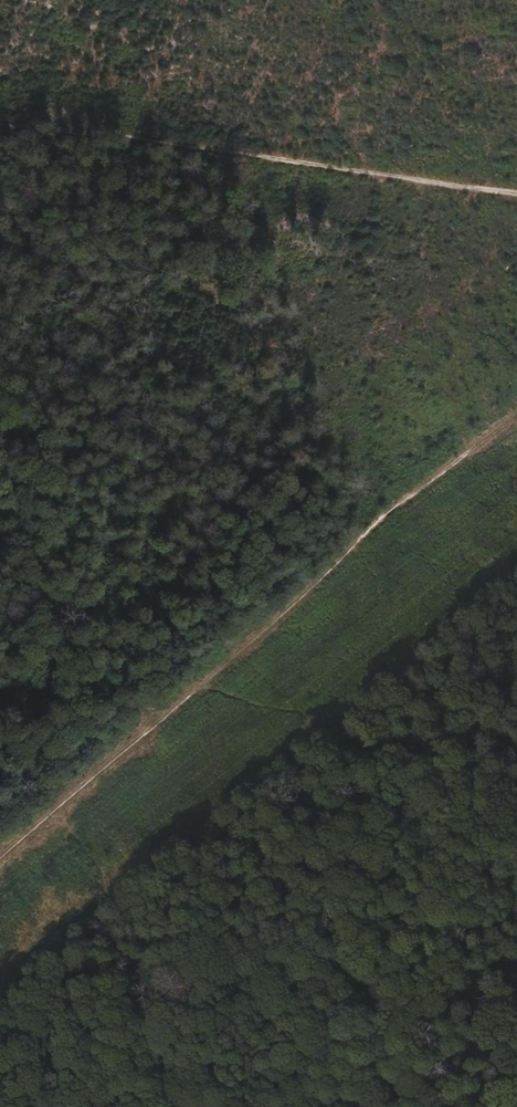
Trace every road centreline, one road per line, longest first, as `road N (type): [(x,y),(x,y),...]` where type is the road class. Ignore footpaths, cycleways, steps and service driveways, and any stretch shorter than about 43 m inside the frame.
road 1 (track): [(0,109),(516,189)]
road 2 (track): [(169,705),(516,417)]
road 3 (track): [(0,852),(169,705)]

